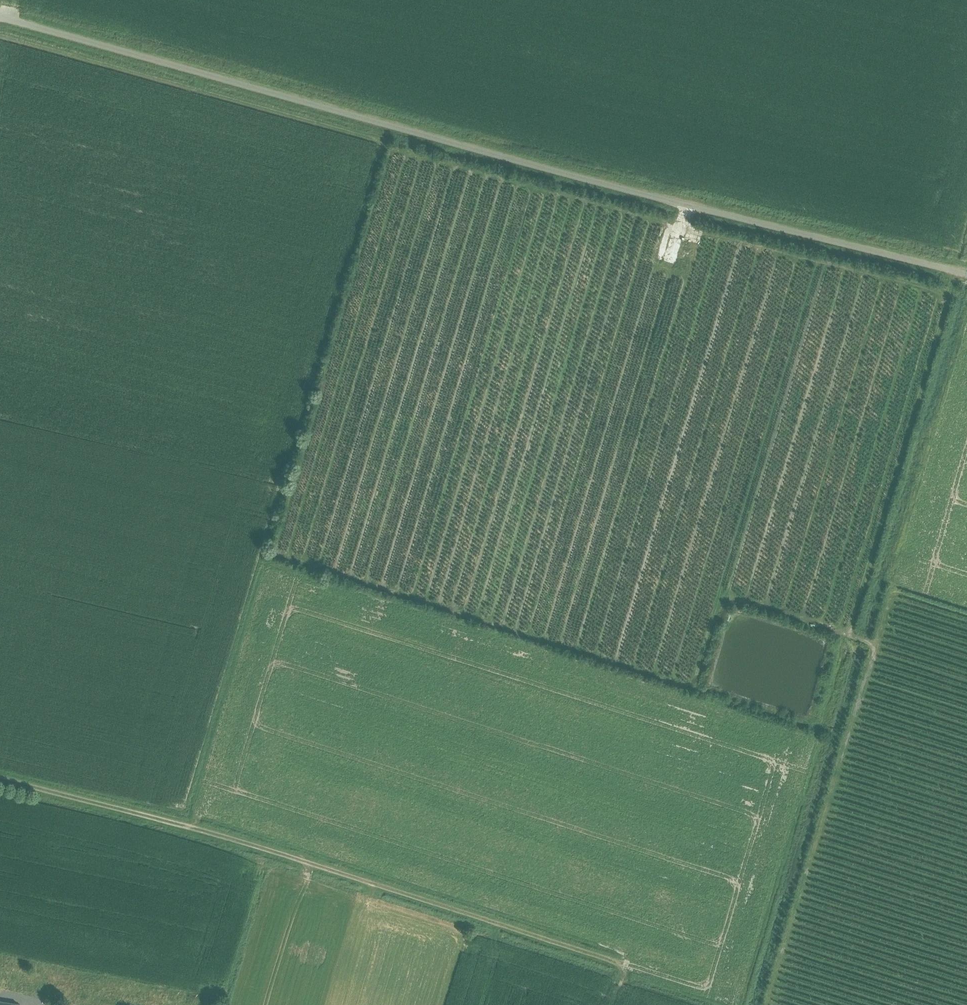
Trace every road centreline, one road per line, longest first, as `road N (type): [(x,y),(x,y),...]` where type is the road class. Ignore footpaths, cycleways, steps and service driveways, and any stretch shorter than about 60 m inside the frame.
road 1 (unclassified): [(966,274),(628,190),(0,17)]
road 2 (track): [(0,779),(283,854),(611,962),(627,982)]

